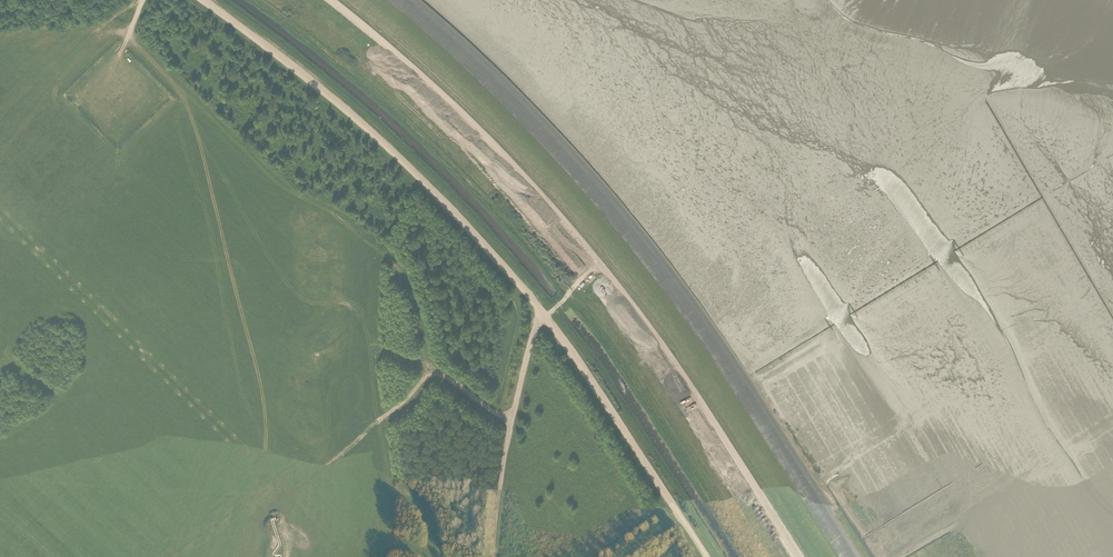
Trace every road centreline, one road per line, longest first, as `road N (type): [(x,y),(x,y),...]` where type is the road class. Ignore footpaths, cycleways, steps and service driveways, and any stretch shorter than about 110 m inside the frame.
road 1 (track): [(859,556),(643,236),(532,110),(414,0)]
road 2 (track): [(598,263),(543,316),(403,160),(202,0)]
road 3 (track): [(543,316),(508,415),(419,360),(372,344)]

